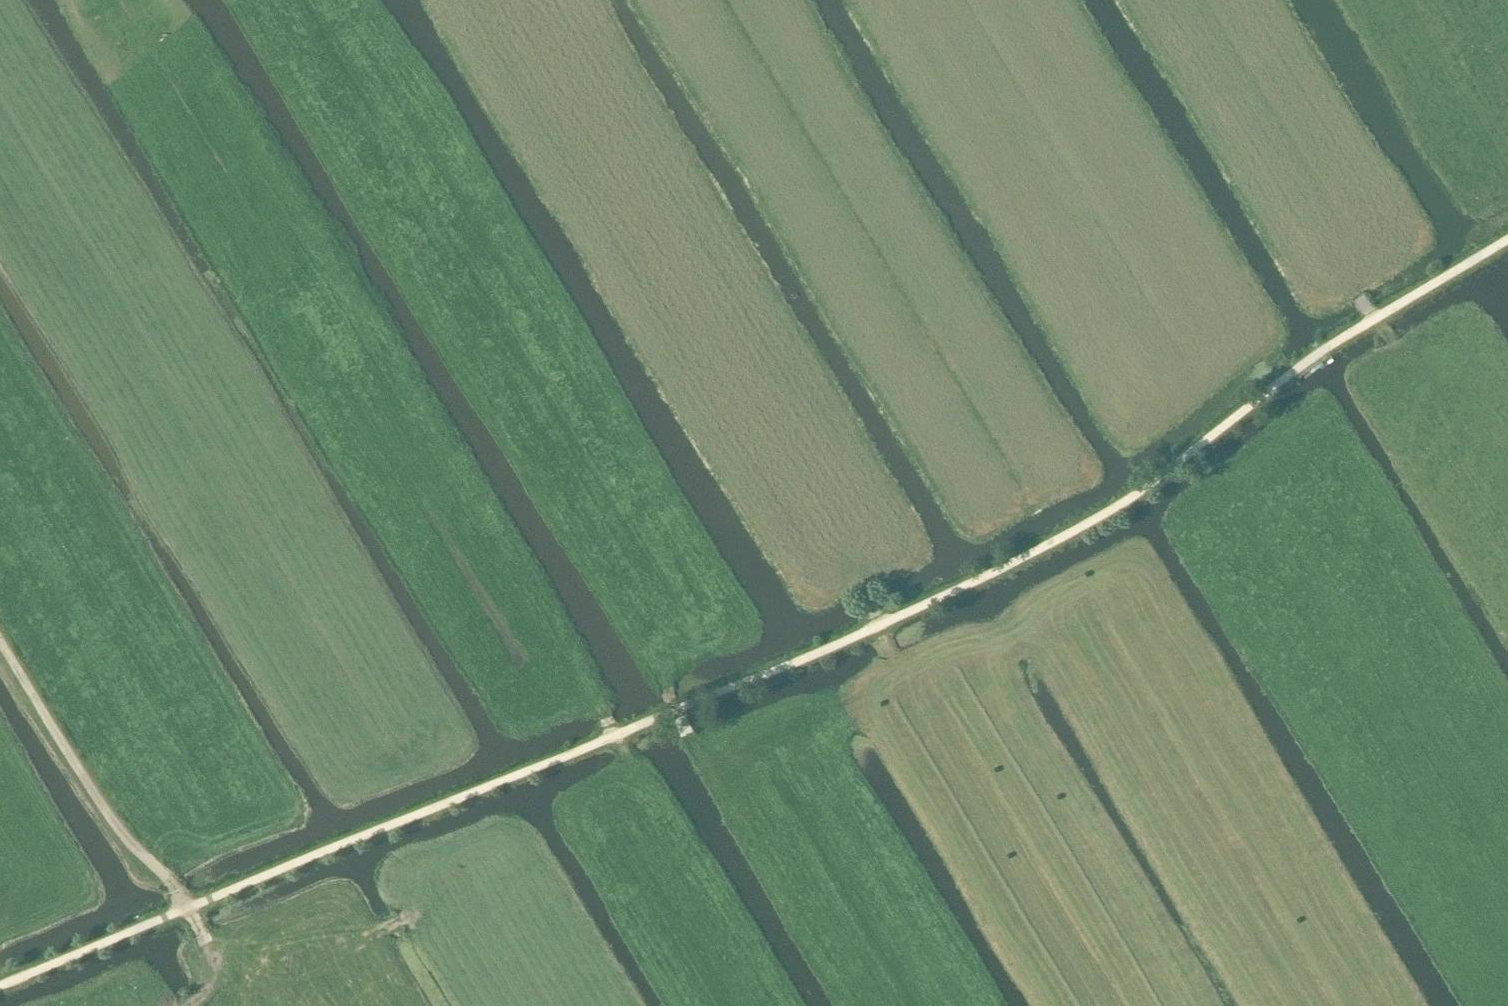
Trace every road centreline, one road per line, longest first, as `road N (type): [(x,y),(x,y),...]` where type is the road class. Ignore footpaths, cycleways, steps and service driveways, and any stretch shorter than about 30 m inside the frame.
road 1 (track): [(0,985),(681,710),(1065,538),(1176,468),(1315,358),(1507,241)]
road 2 (track): [(0,643),(72,762),(188,910)]
road 3 (track): [(195,1005),(218,966),(414,916)]
road 4 (track): [(643,609),(668,690),(694,741)]

